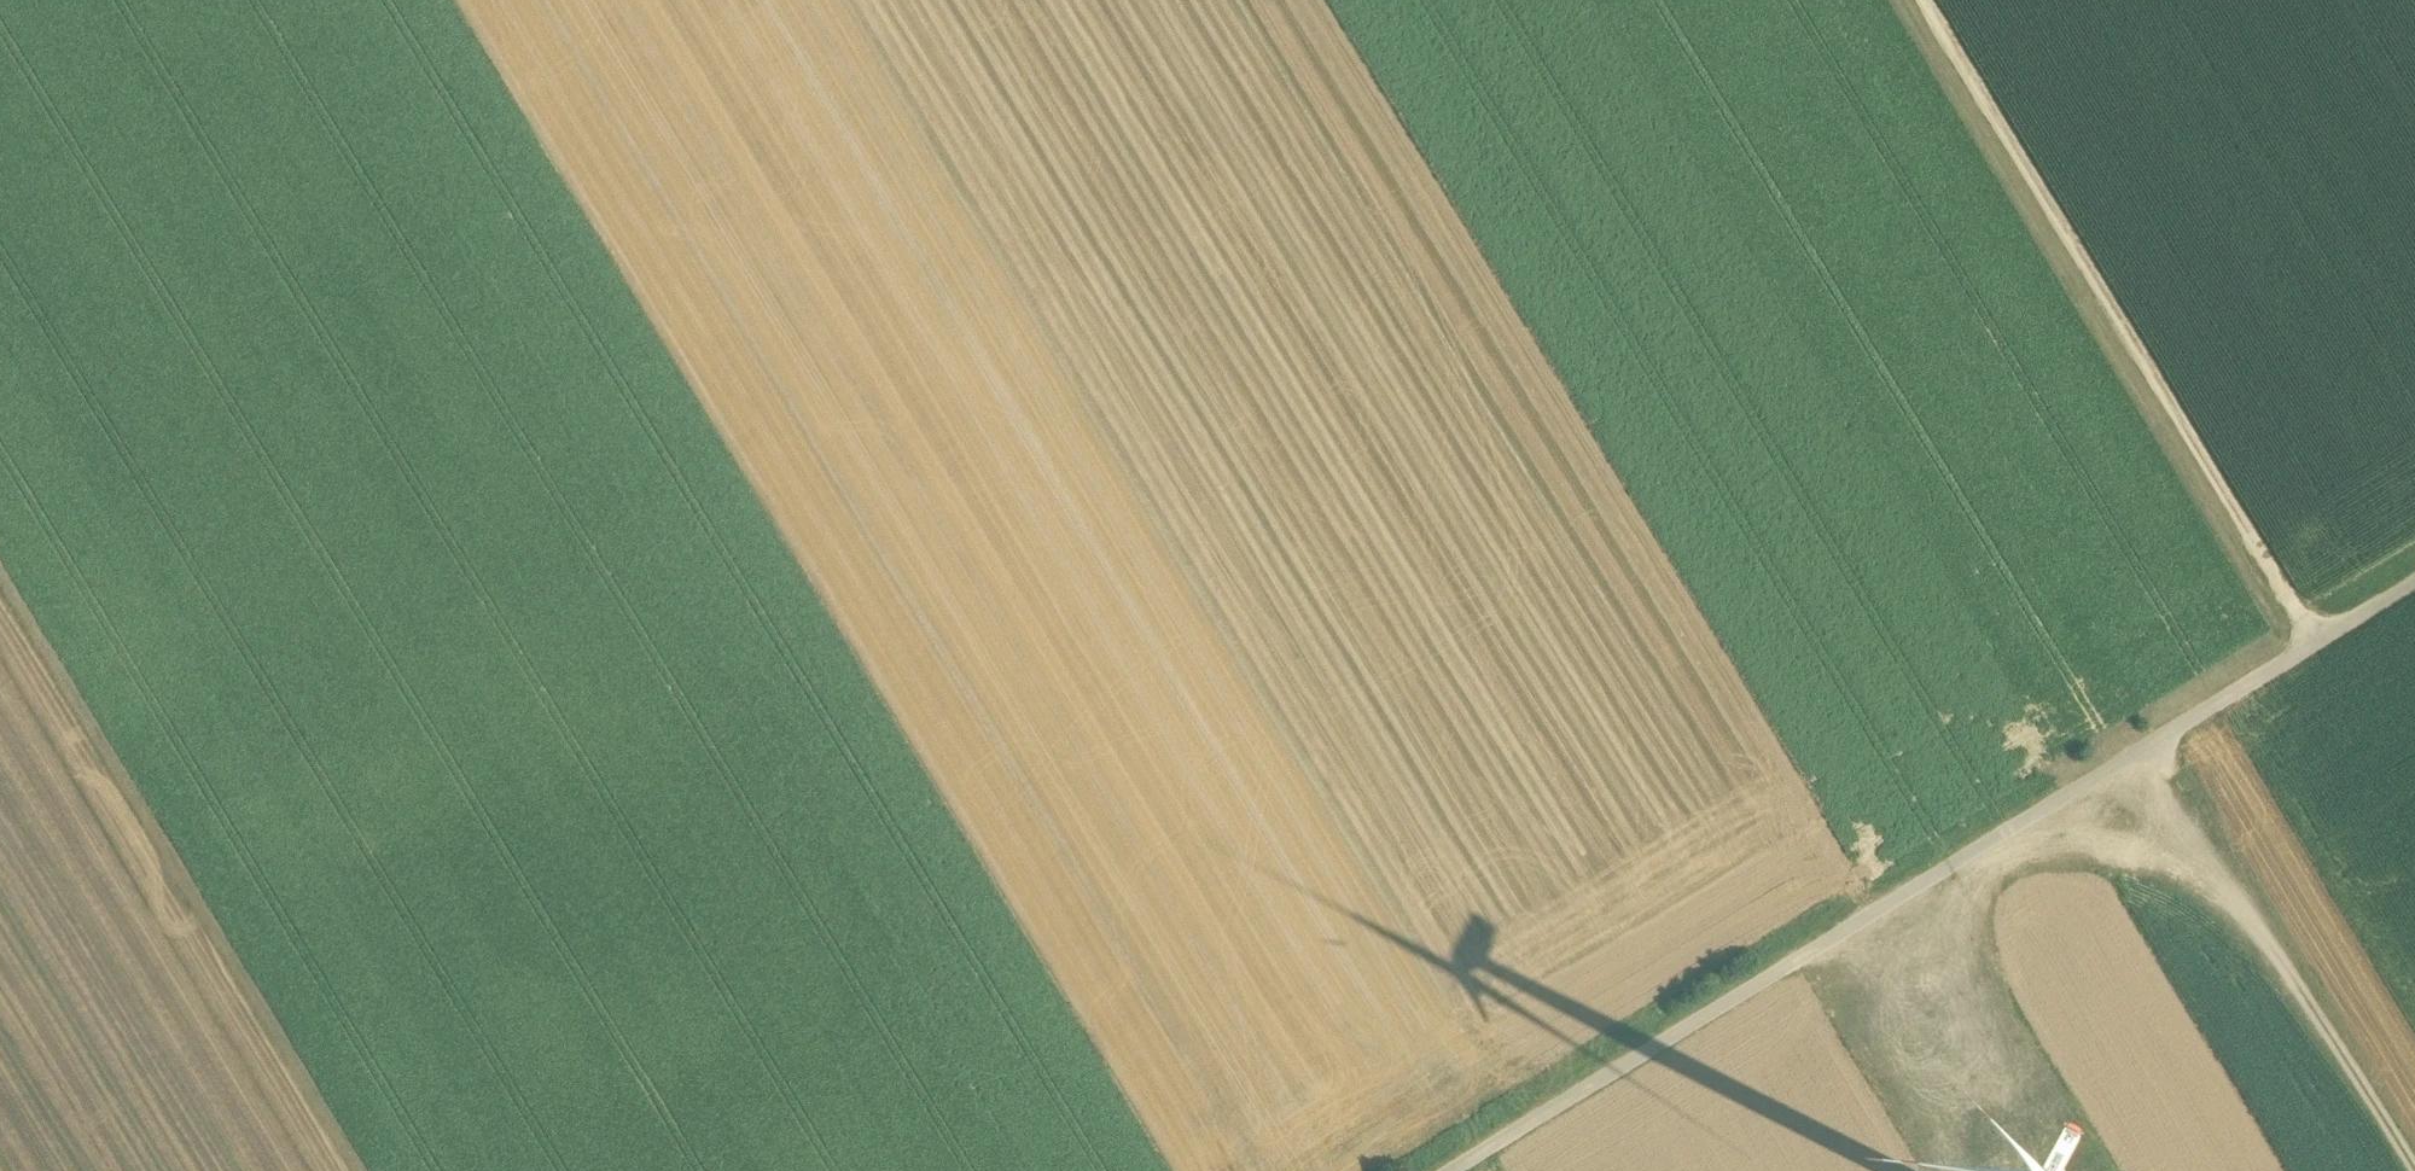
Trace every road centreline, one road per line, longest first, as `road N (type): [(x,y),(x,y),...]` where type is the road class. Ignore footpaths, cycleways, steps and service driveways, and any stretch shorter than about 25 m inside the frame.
road 1 (track): [(1453,1170),(2414,583)]
road 2 (track): [(2316,644),(1924,0)]
road 3 (track): [(0,580),(359,1170)]
road 4 (track): [(2155,743),(2413,1170)]

